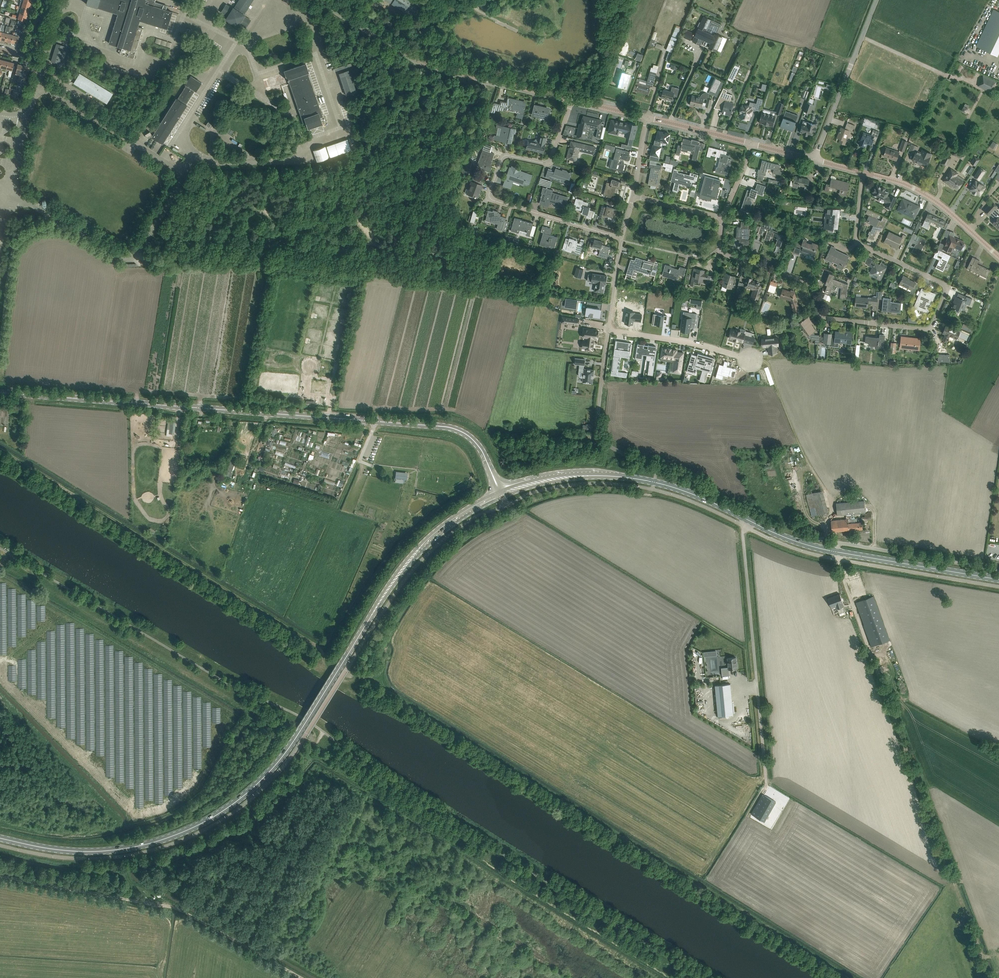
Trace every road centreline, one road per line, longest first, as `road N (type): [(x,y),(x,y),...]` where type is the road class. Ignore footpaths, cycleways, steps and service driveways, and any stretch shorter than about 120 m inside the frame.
road 1 (unclassified): [(505,507),(453,532),(411,572),(296,750),(233,813),(177,842),(115,857),(52,856),(0,845)]
road 2 (unclassified): [(501,494),(476,442),(446,427),(0,393)]
road 3 (residential): [(863,172),(856,240),(944,284),(930,328),(826,318),(809,282),(721,249)]
road 4 (primary): [(301,730),(246,793),(176,835),(86,852),(0,839)]
road 5 (track): [(298,977),(178,909),(0,876)]
road 6 (primary): [(301,730),(401,568),(444,526),(501,494)]
road 7 (residential): [(622,238),(491,198),(506,155),(552,159),(572,99)]
road 8 (track): [(983,957),(883,688)]
road 9 (unclassified): [(572,99),(429,64),(324,0)]
road 10 (unclassified): [(766,782),(741,525)]
road 11 (primary): [(740,516),(669,486),(619,477),(540,481),(501,494)]
road 12 (unclassified): [(741,525),(676,496),(611,483),(553,488),(505,507)]
road 13 (unclassified): [(814,159),(876,0)]
road 14 (primary): [(998,580),(836,553)]
road 15 (unclassified): [(998,587),(837,559)]
road 16 (unclassified): [(998,570),(837,543)]
road 17 (unclassified): [(998,257),(927,196),(863,172)]
road 18 (unclassified): [(883,688),(837,559)]
road 19 (residential): [(608,330),(741,358)]

